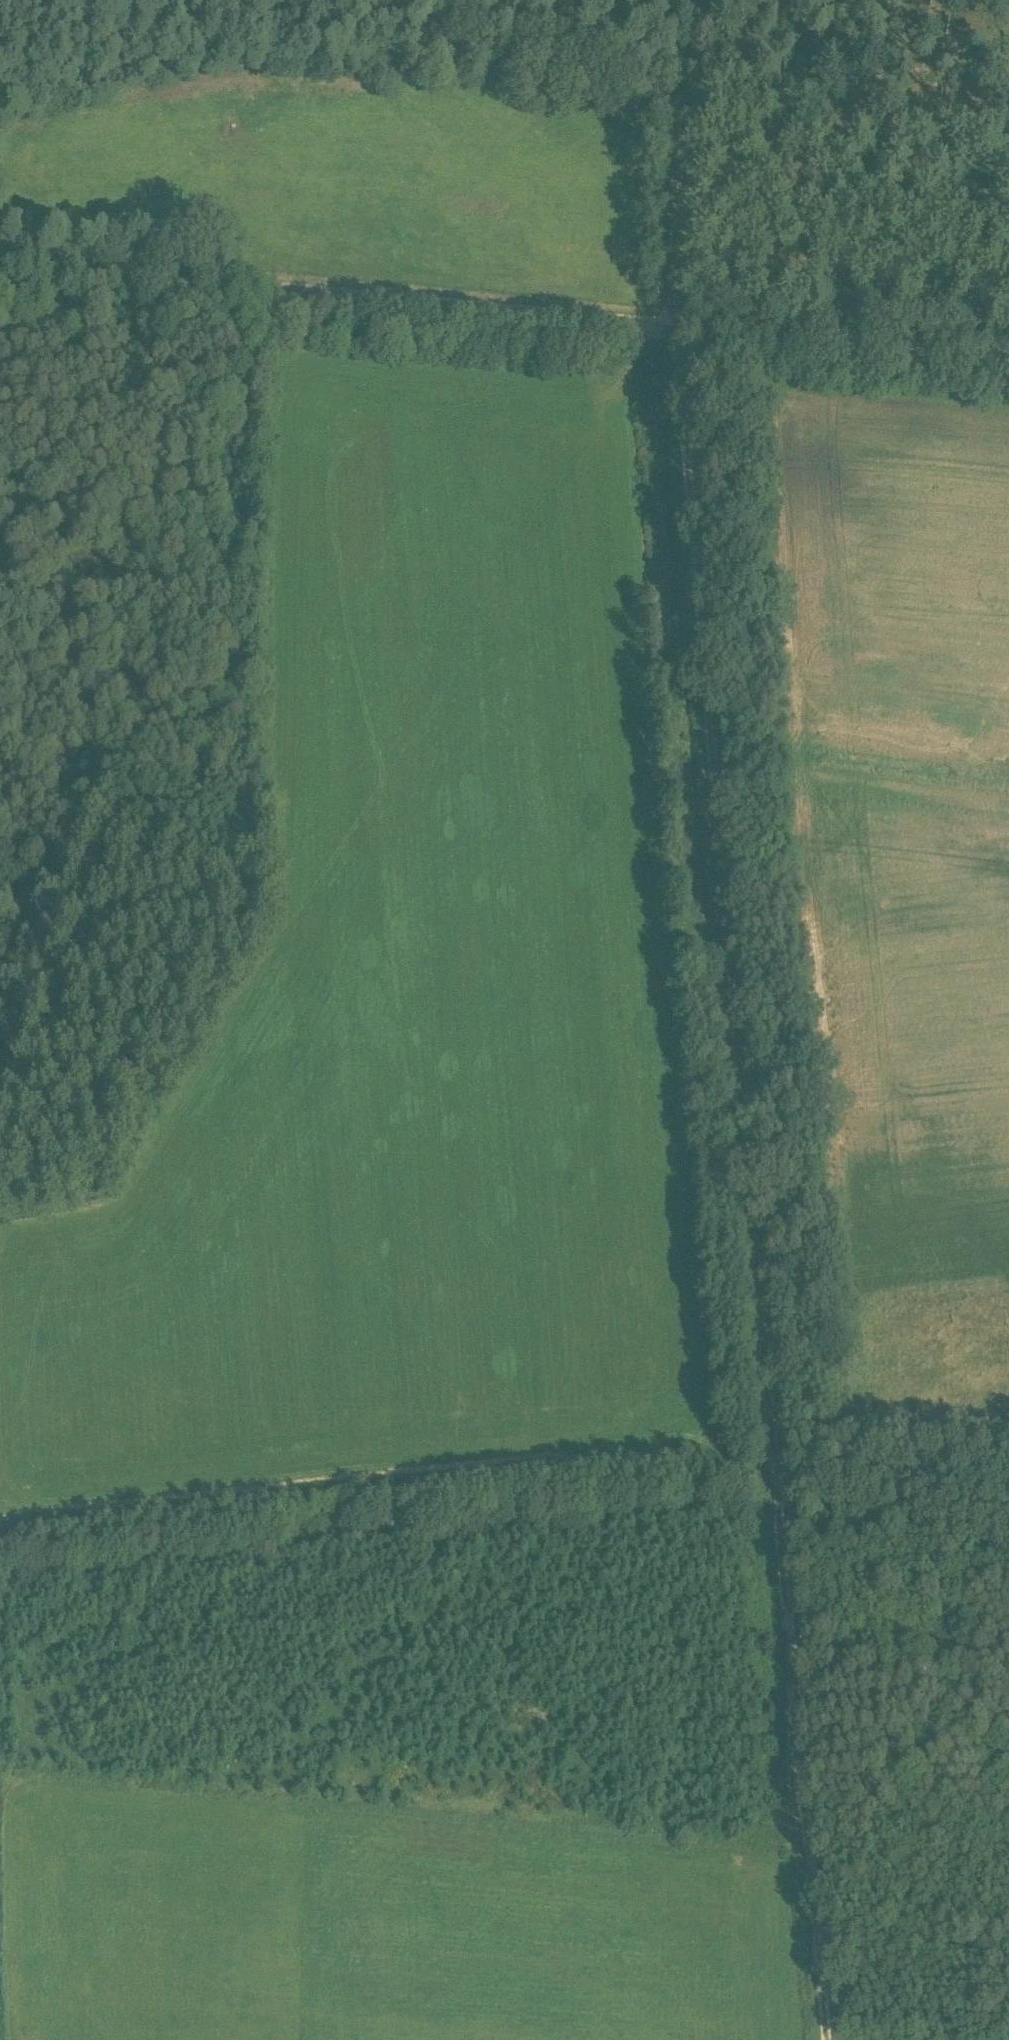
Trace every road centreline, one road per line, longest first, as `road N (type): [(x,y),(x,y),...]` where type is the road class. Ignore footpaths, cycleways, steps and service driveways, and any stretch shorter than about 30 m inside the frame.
road 1 (track): [(824,2039),(677,333)]
road 2 (track): [(677,333),(0,270)]
road 3 (track): [(677,333),(675,0)]
road 4 (track): [(1008,362),(677,333)]

